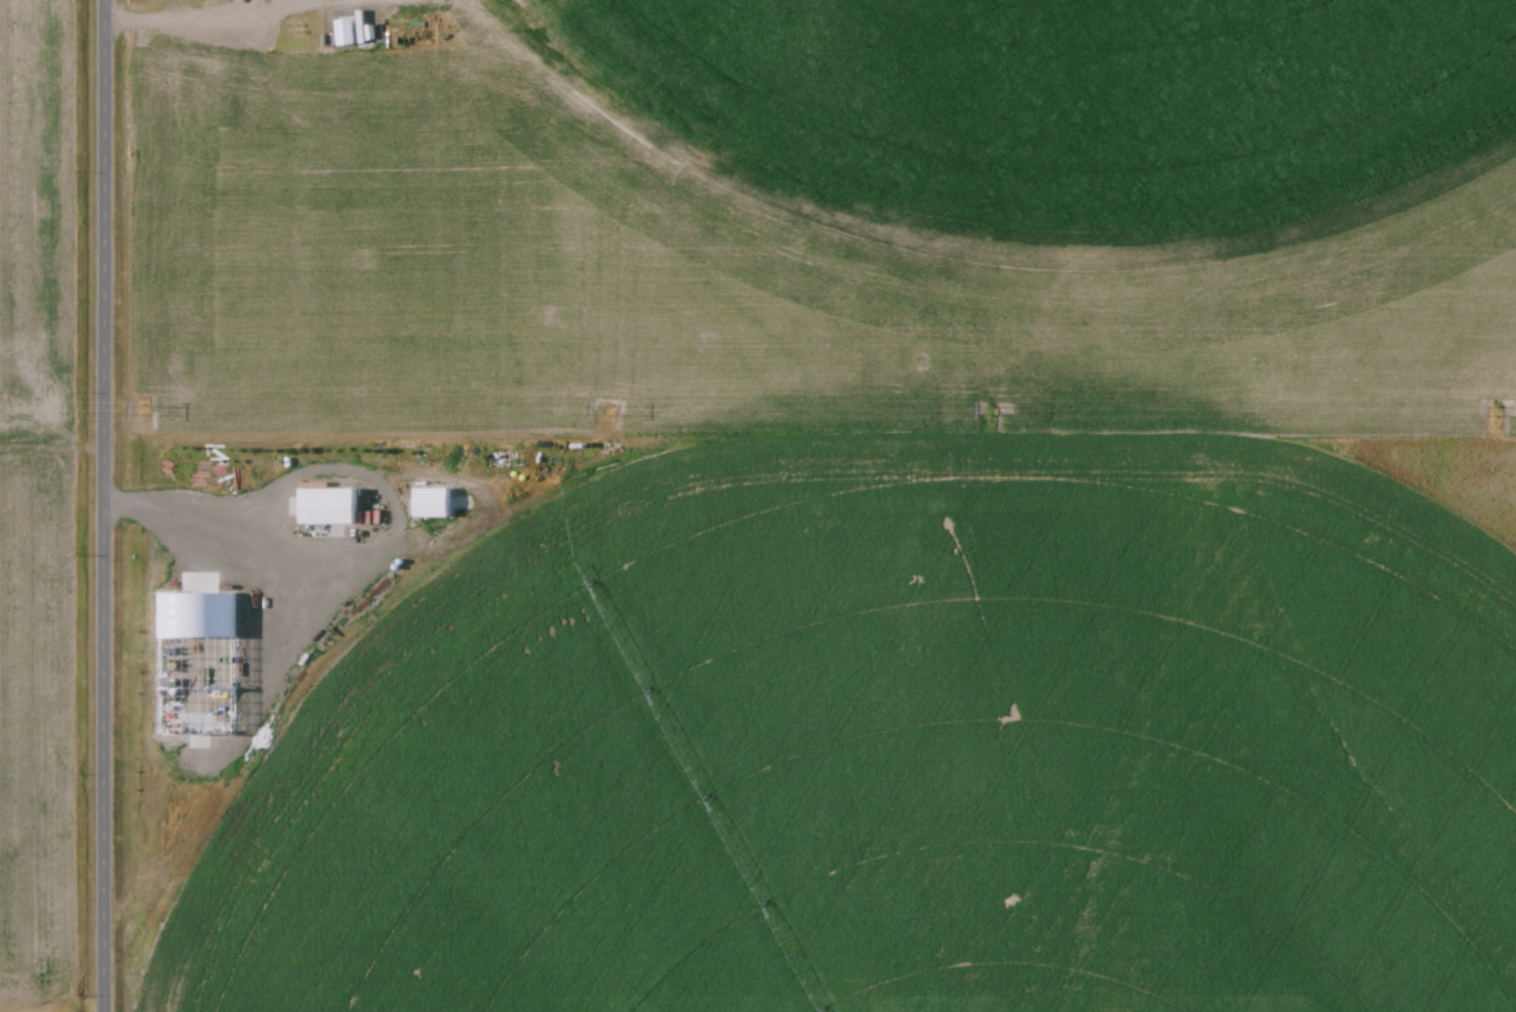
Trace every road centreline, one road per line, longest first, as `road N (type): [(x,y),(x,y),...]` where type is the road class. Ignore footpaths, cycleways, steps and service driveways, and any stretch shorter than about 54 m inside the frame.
road 1 (tertiary): [(107,1011),(107,0)]

